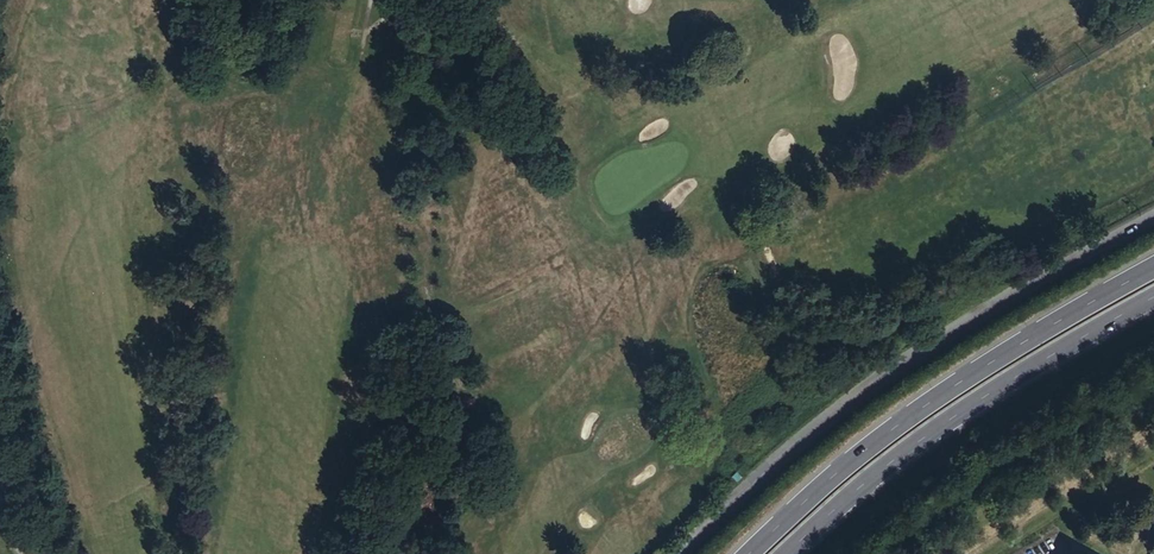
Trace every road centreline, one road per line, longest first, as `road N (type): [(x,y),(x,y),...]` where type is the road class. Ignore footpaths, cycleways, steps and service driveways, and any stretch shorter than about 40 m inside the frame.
road 1 (residential): [(680,553),(783,451),(901,365),(1153,218)]
road 2 (trunk): [(1153,263),(984,362),(857,452),(745,553)]
road 3 (trunk): [(786,553),(919,442),(1153,296)]

